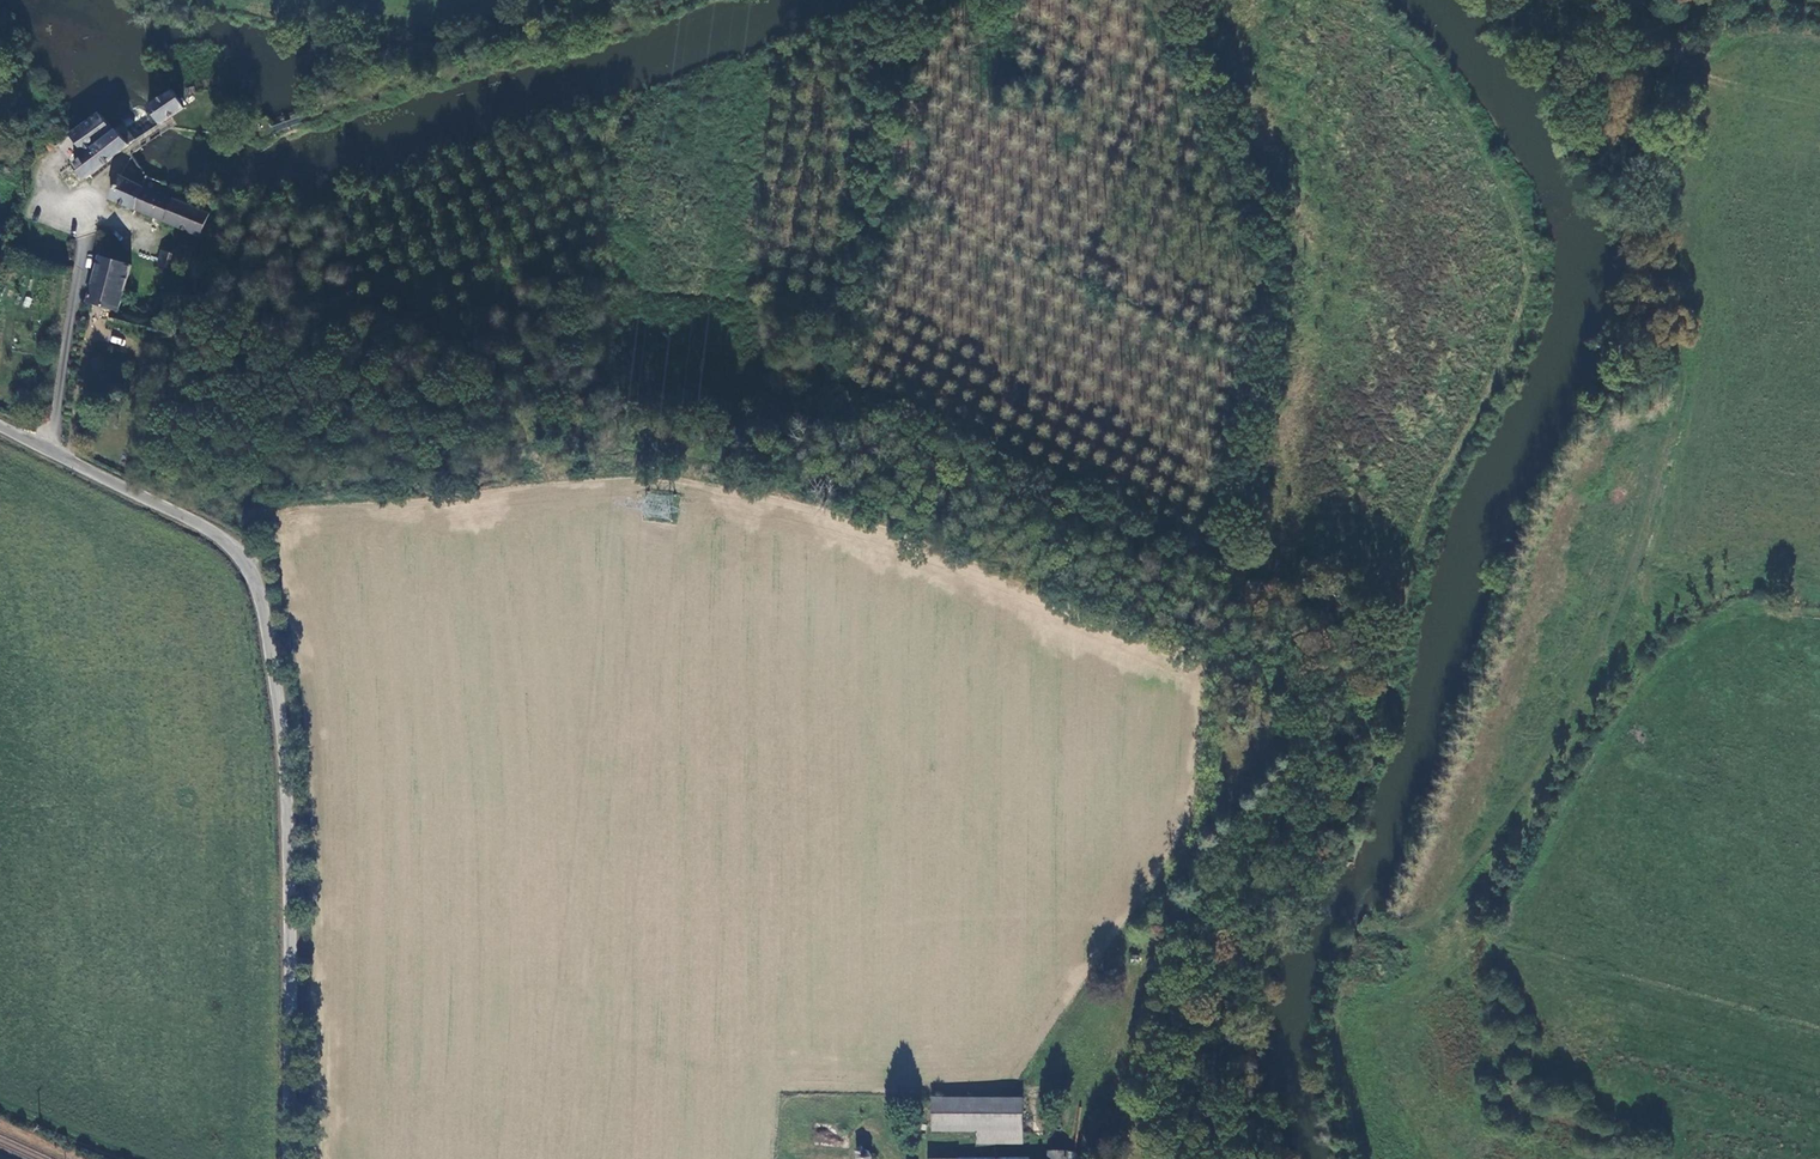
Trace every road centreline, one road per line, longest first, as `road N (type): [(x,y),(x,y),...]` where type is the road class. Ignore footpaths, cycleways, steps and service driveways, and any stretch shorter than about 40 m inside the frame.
road 1 (tertiary): [(289,1158),(284,761),(261,588),(226,539),(0,424)]

